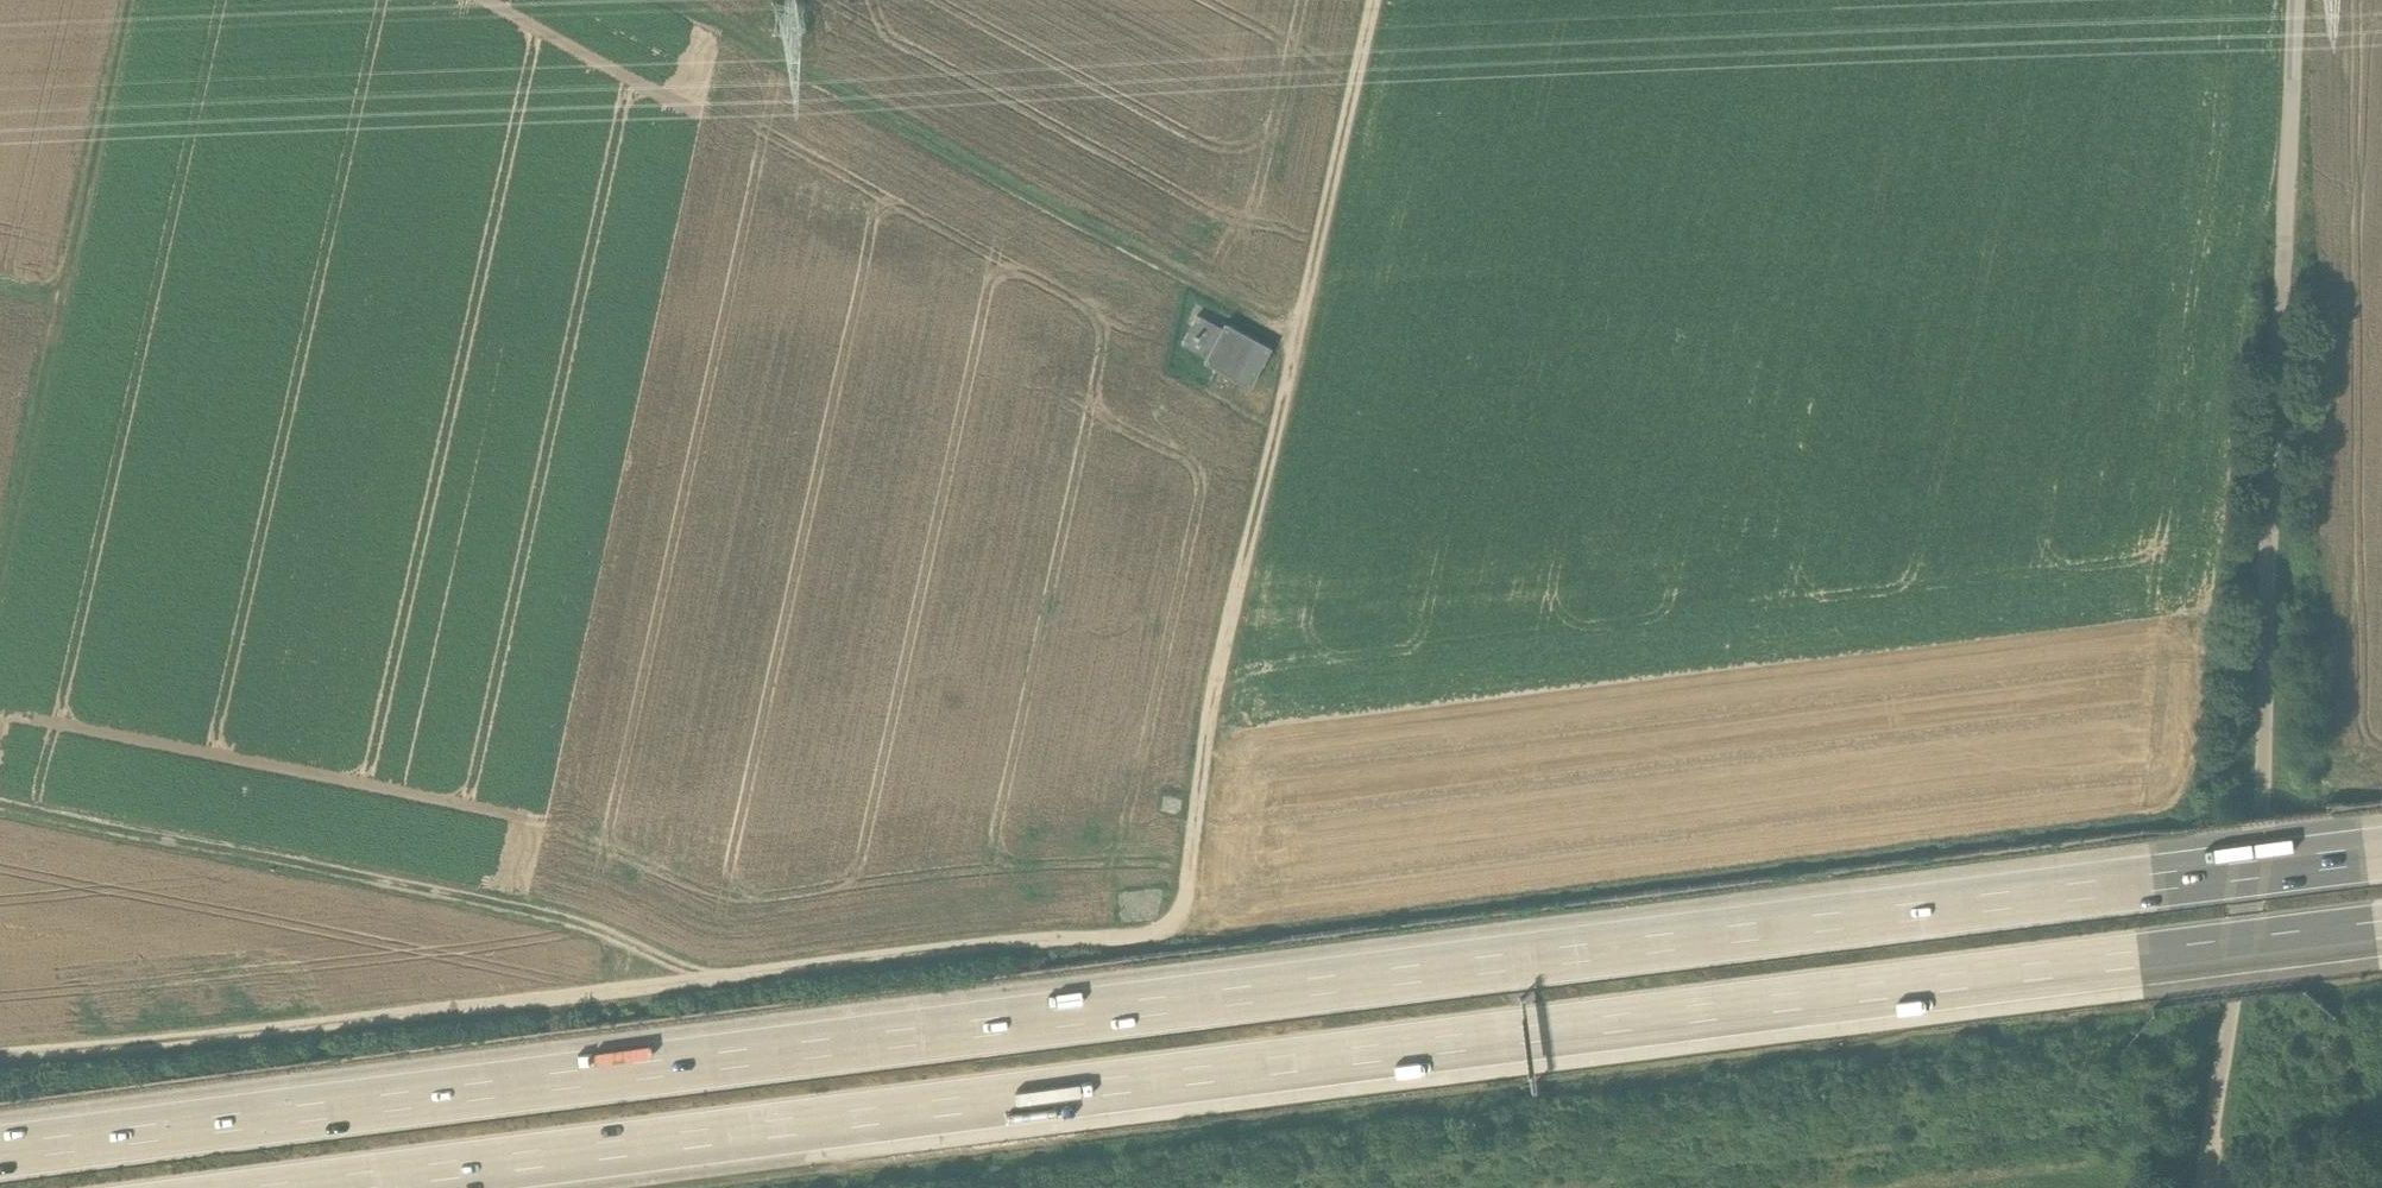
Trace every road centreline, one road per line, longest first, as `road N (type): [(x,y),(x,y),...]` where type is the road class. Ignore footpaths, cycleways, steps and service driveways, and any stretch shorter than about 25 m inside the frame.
road 1 (motorway): [(2381,855),(0,1153)]
road 2 (track): [(1373,0),(1299,321),(1188,903),(1159,936),(0,1064)]
road 3 (motorway): [(305,1187),(2381,928)]
road 4 (track): [(2258,819),(2275,631),(2299,0)]
road 5 (track): [(662,0),(1299,321)]
road 6 (track): [(0,823),(690,983)]
road 7 (track): [(121,0),(0,536)]
road 8 (track): [(2229,1003),(2258,819)]
road 9 (track): [(2212,1187),(2229,1003)]

